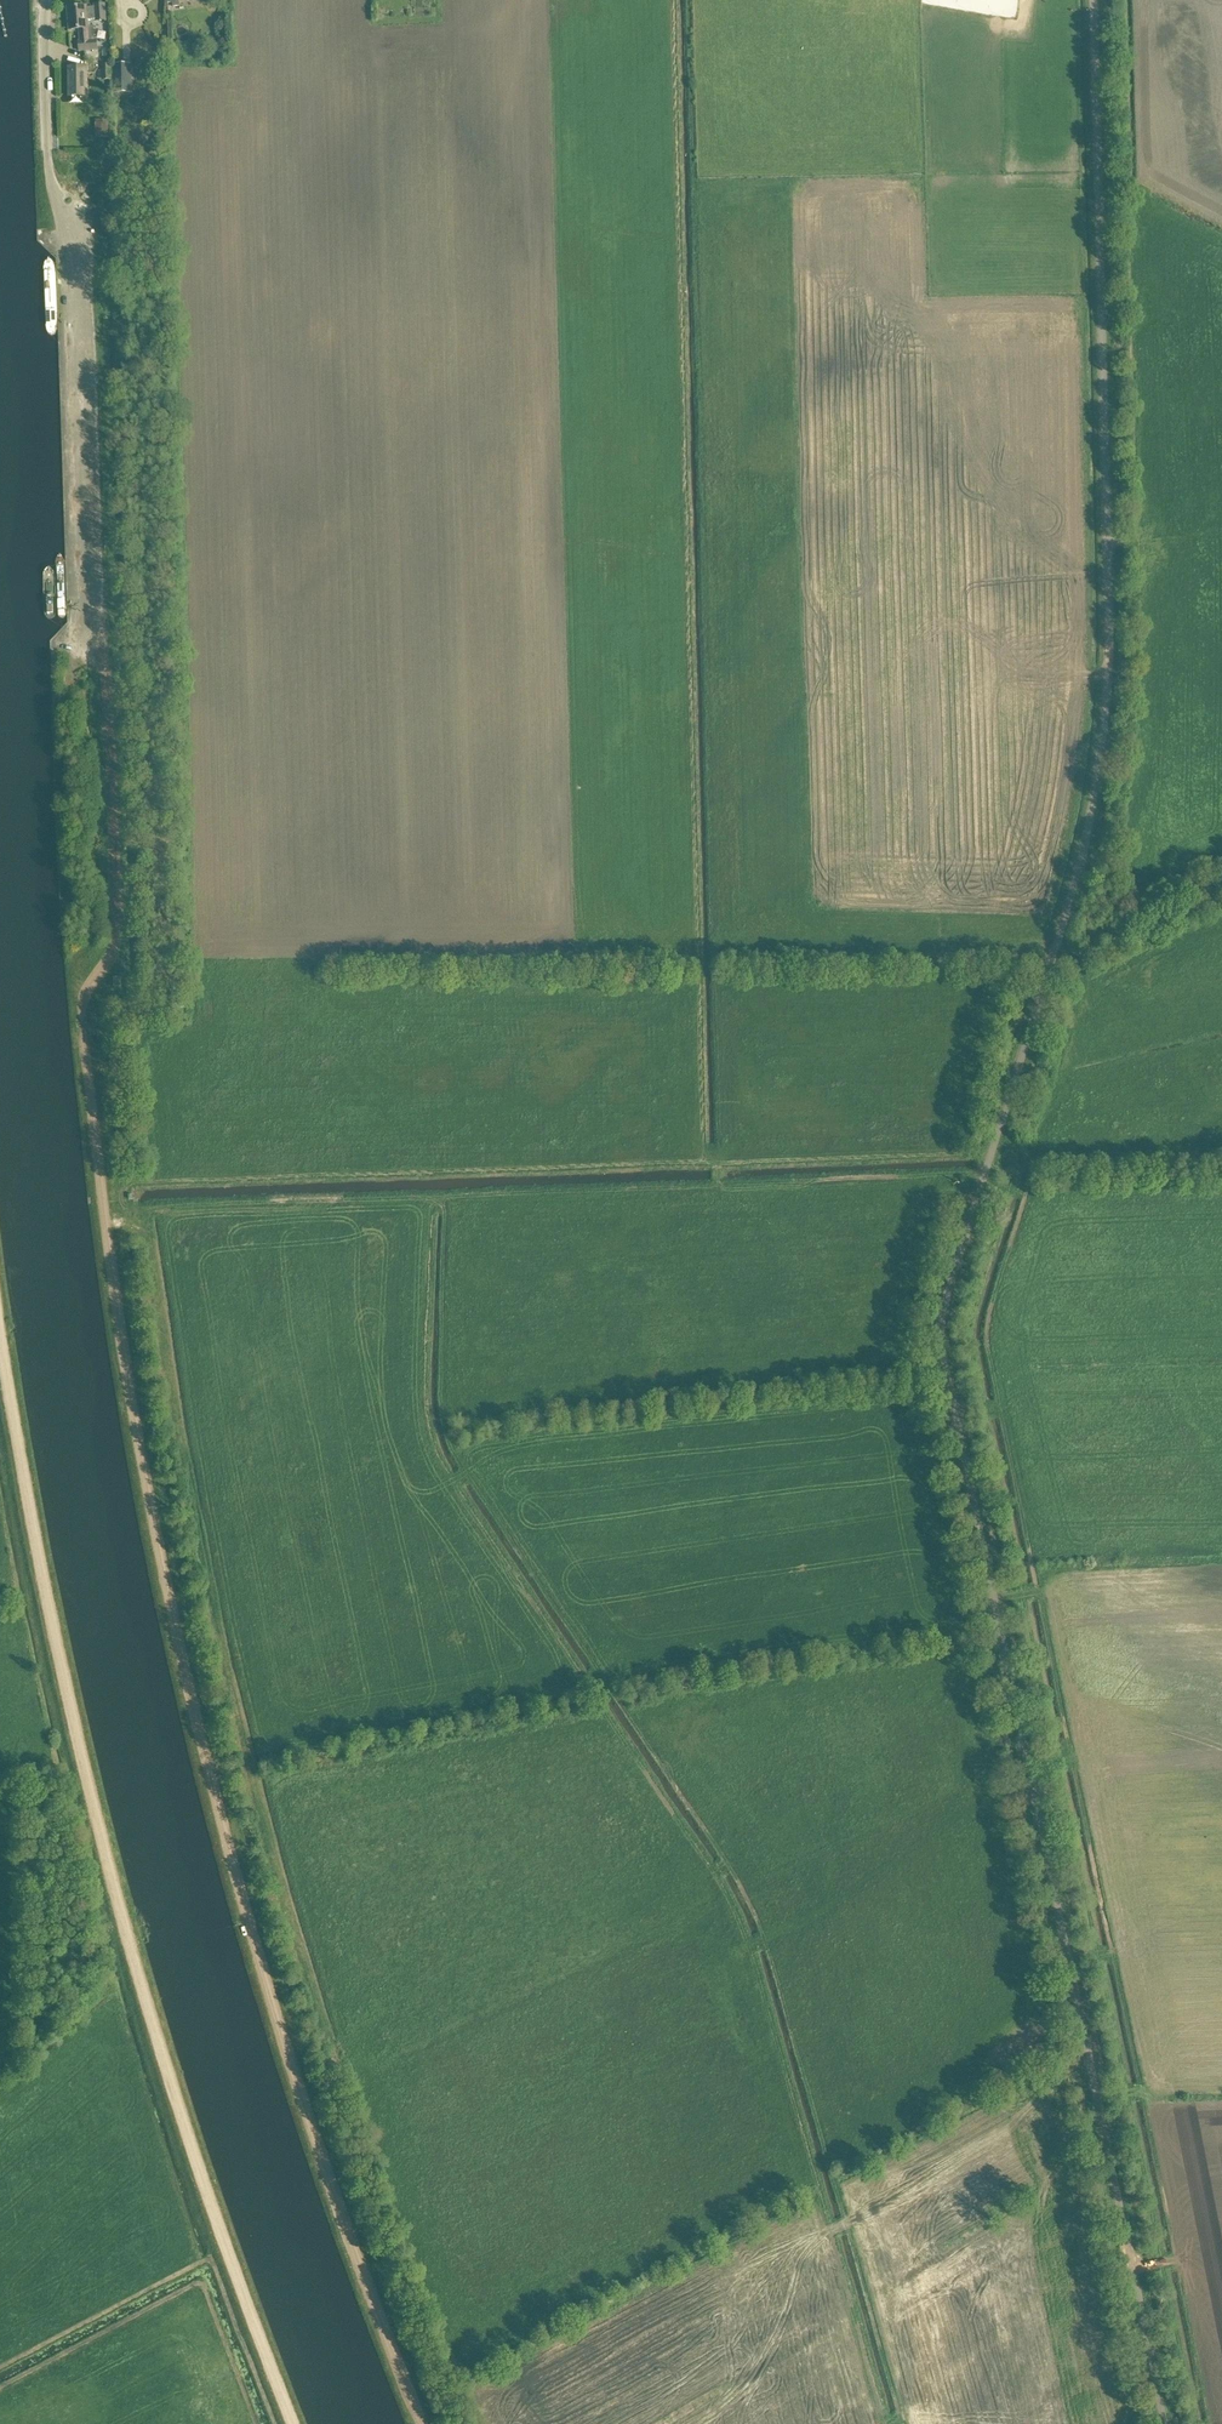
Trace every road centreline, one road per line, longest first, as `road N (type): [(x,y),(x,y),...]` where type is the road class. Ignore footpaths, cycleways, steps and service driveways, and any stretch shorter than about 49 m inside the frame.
road 1 (unclassified): [(1165,2423),(941,1329),(1083,856),(1102,748),(1110,634),(1093,0)]
road 2 (track): [(103,668),(113,934),(86,995),(84,1028),(122,1351),(195,1716),(255,1944),(322,2161),(420,2423)]
road 3 (track): [(291,2423),(214,2212),(109,1867),(47,1592),(0,1327)]

